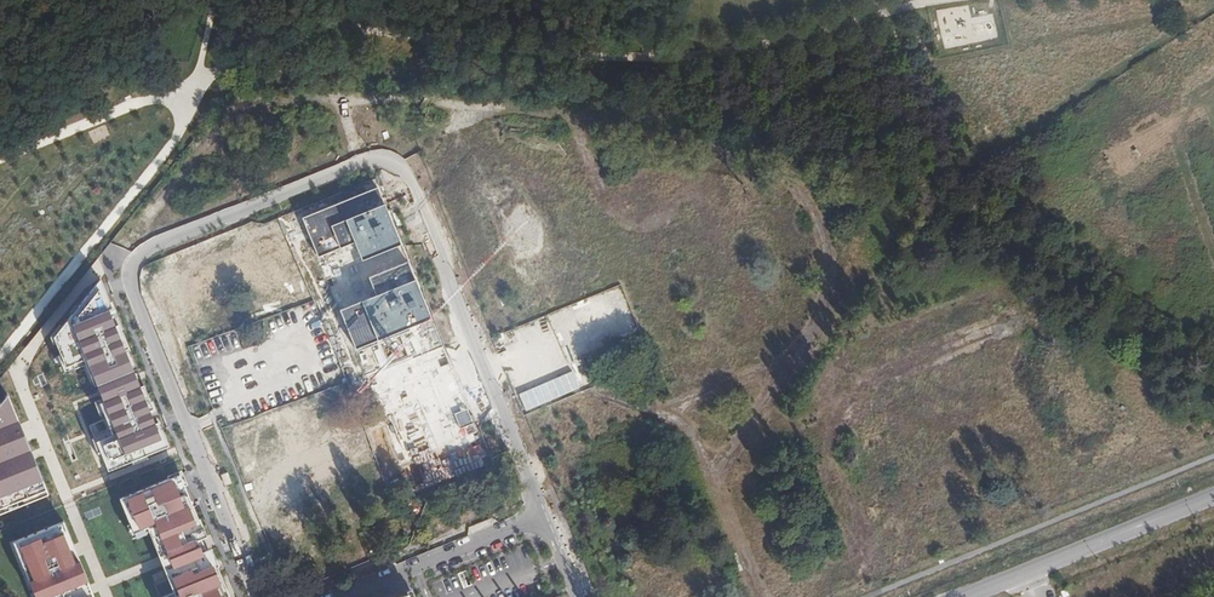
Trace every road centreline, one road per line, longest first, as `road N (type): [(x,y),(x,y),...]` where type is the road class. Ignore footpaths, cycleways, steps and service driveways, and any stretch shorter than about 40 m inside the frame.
road 1 (residential): [(543,515),(406,177),(386,161),(361,164),(151,246),(134,266),(136,299),(257,596)]
road 2 (residential): [(1213,496),(966,596)]
road 3 (residential): [(543,515),(341,596)]

